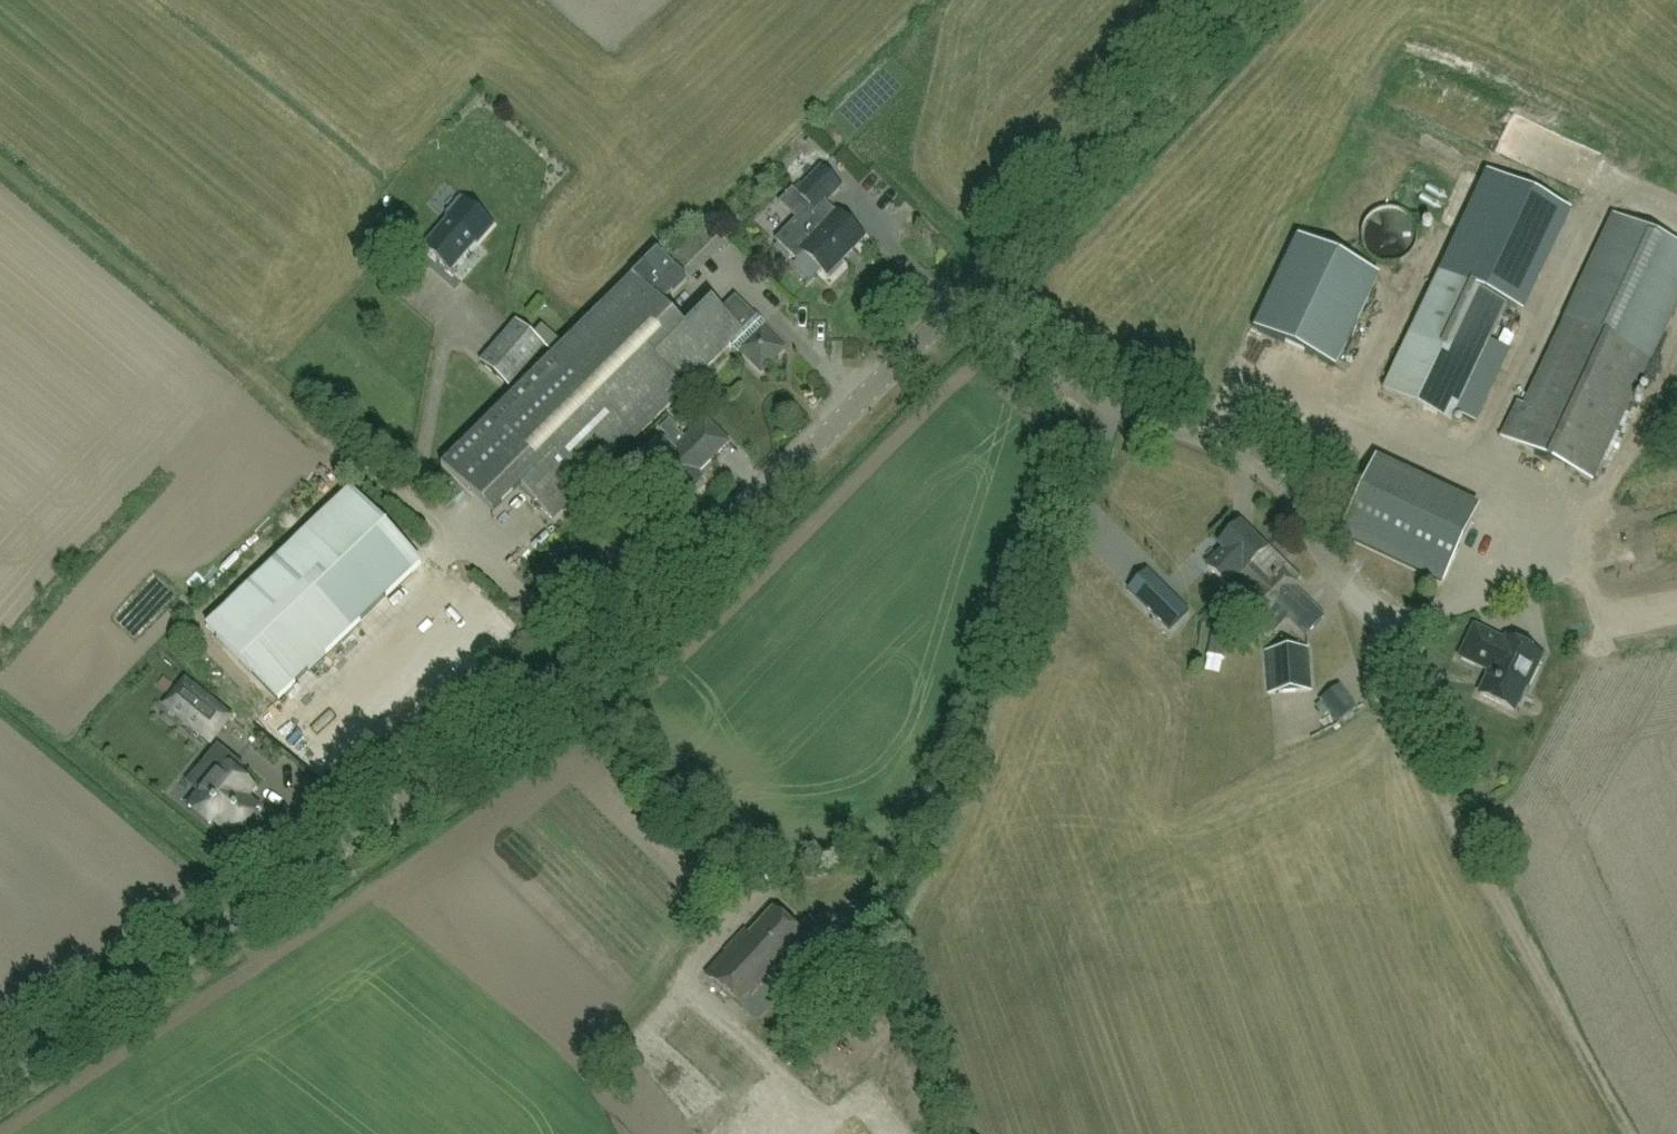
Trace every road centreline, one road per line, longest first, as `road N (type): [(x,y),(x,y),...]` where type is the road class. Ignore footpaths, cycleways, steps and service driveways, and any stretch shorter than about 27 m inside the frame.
road 1 (tertiary): [(0,1081),(521,738),(605,666)]
road 2 (unclassified): [(971,308),(1044,373),(1255,466),(1286,491),(1311,517),(1386,701)]
road 3 (track): [(0,163),(425,516)]
road 4 (tertiary): [(605,666),(690,592),(971,308)]
road 5 (track): [(1386,701),(1621,1133)]
road 6 (tertiary): [(971,308),(1256,0)]
road 7 (unclassified): [(425,516),(605,666)]

